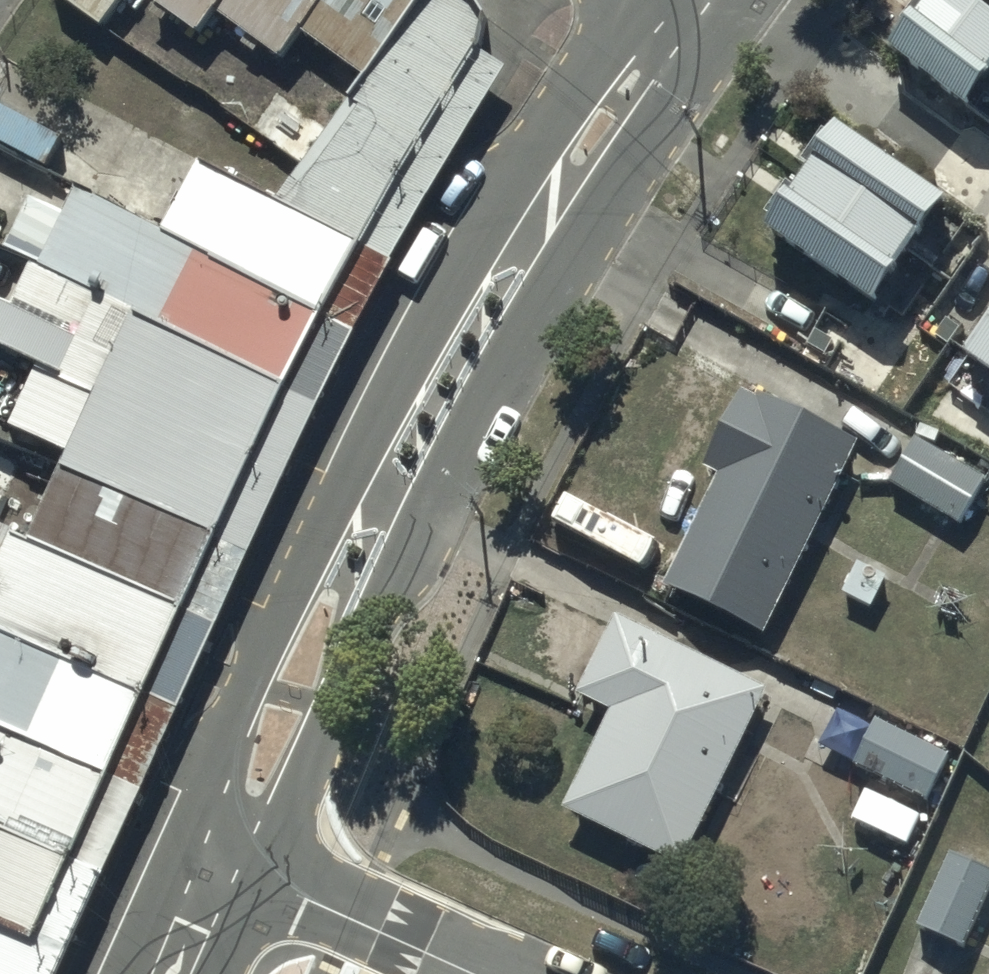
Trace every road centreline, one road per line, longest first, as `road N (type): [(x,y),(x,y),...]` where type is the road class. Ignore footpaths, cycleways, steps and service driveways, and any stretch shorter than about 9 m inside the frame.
road 1 (tertiary): [(697,0),(549,200),(403,437),(214,860)]
road 2 (residential): [(214,860),(474,973)]
road 3 (tertiary): [(214,860),(167,973)]

